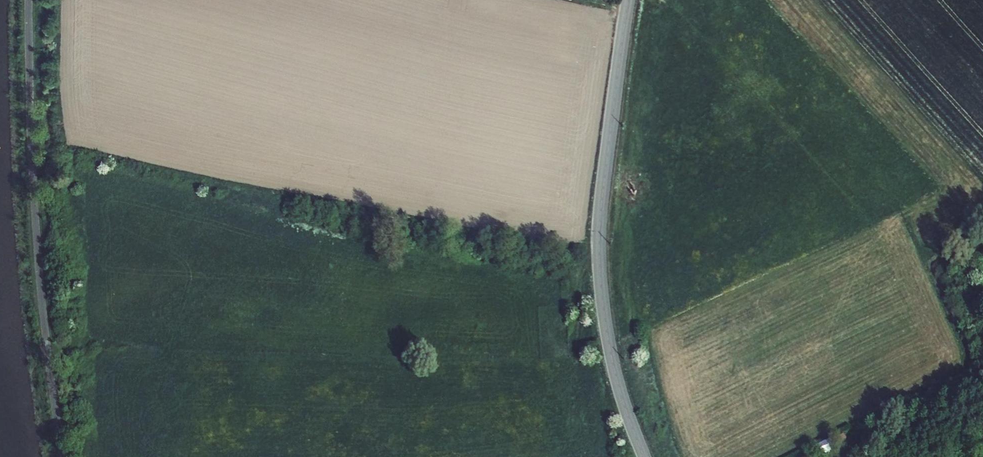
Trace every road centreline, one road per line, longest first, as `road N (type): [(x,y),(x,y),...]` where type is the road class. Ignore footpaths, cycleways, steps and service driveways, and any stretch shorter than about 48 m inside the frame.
road 1 (tertiary): [(628,0),(599,256),(612,358),(644,456)]

